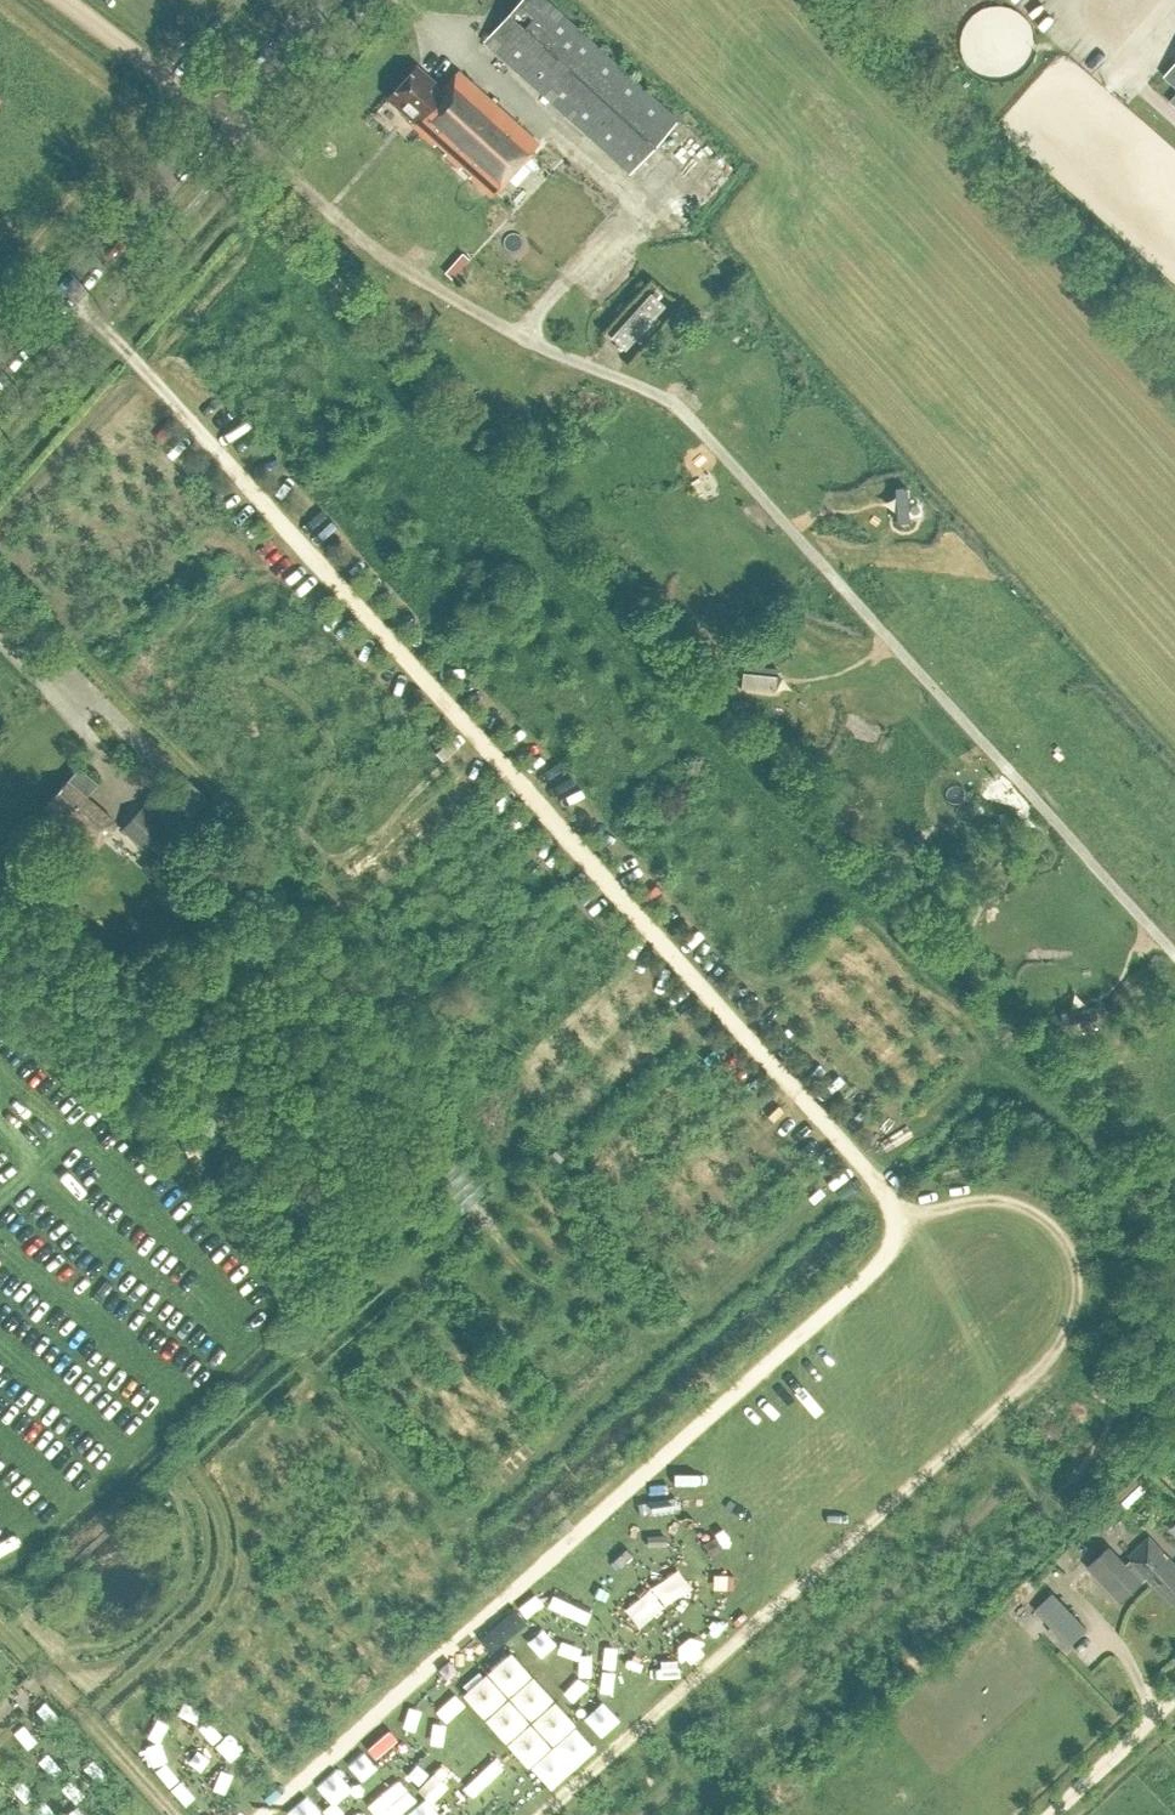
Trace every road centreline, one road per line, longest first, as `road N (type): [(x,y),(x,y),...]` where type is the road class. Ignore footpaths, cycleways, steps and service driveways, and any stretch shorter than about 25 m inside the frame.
road 1 (track): [(257,1814),(875,1268),(912,1223),(945,1203),(985,1197),(1046,1218),(1077,1268),(1078,1309),(1062,1346),(540,1814)]
road 2 (track): [(115,341),(713,1000)]
road 3 (secondary): [(0,369),(319,0)]
road 4 (track): [(144,1064),(489,749)]
road 5 (track): [(713,1000),(912,1223)]
road 6 (track): [(214,121),(63,0)]
road 7 (residential): [(1048,1814),(1174,1695)]

